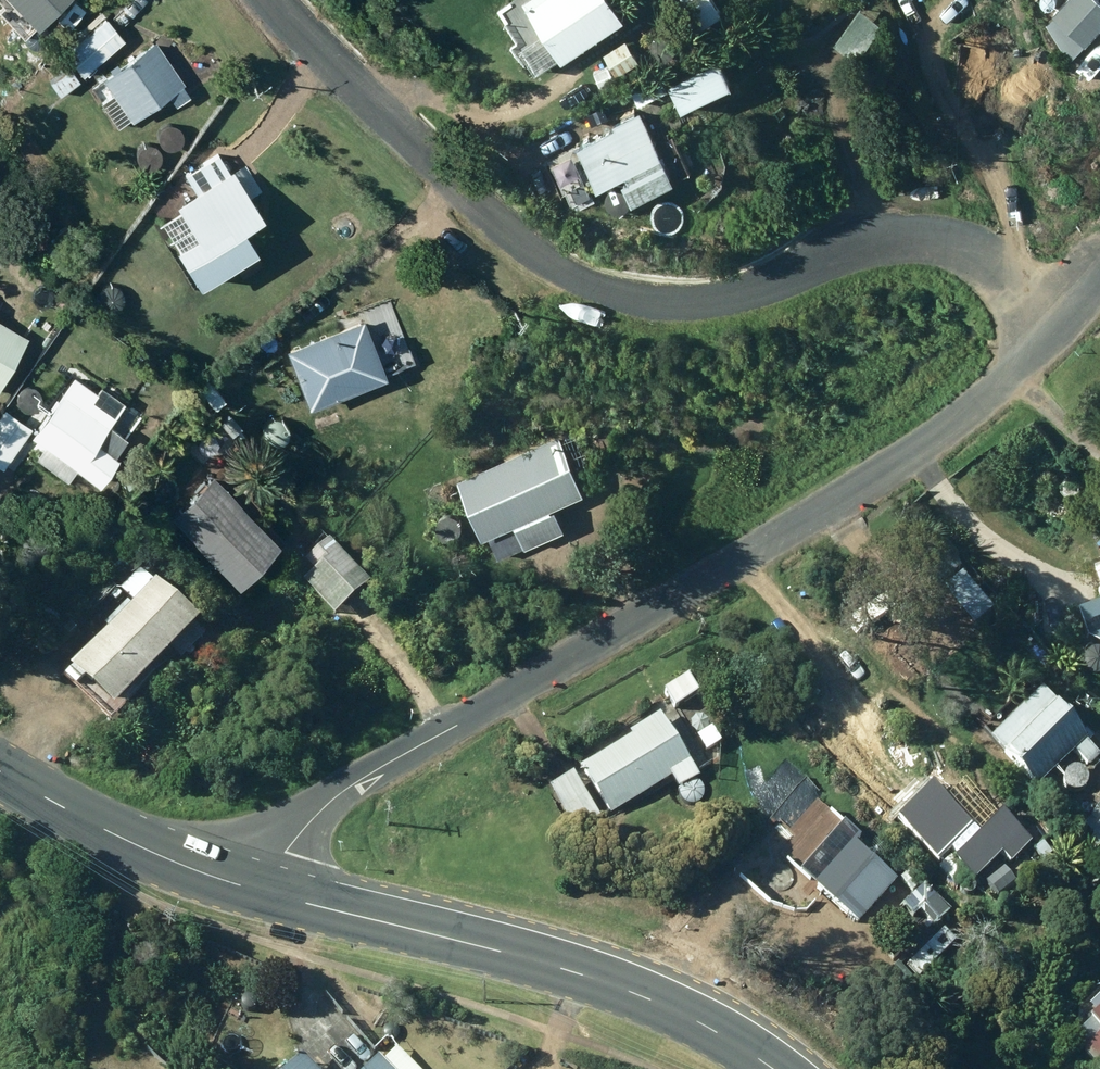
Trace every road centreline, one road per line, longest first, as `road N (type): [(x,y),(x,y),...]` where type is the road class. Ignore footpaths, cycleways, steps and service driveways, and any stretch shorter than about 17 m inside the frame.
road 1 (residential): [(271,895),(286,850),(344,791),(993,407),(1055,330)]
road 2 (residential): [(282,0),(553,273),(672,304),(855,257),(926,250),(1005,284),(1055,330)]
road 3 (secondary): [(774,1068),(630,992),(271,895)]
road 4 (secondary): [(271,895),(84,825),(0,775)]

